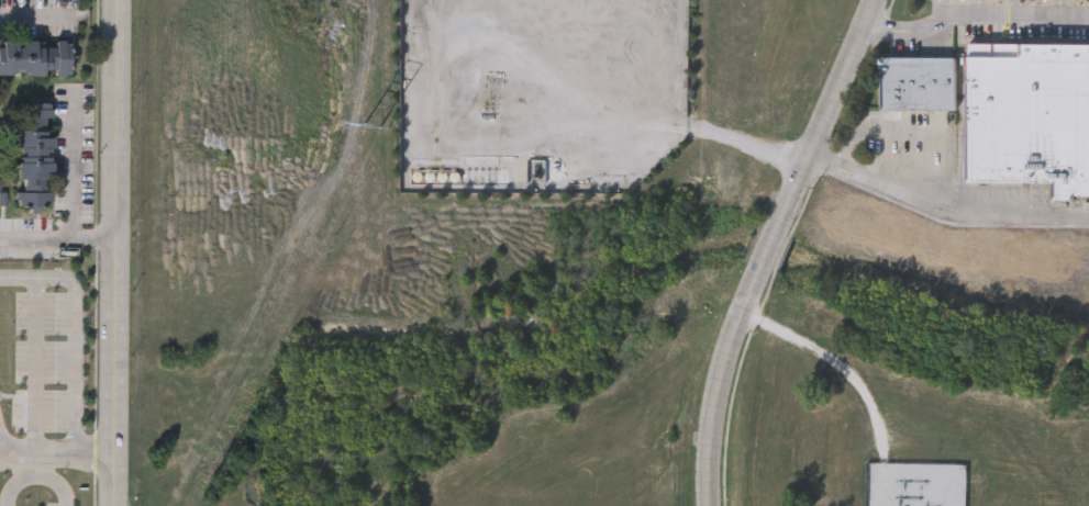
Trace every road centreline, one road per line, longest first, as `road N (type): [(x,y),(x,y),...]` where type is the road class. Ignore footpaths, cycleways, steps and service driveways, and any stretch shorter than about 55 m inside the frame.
road 1 (tertiary): [(876,0),(727,350),(708,428),(706,505)]
road 2 (tertiary): [(114,505),(116,0)]

